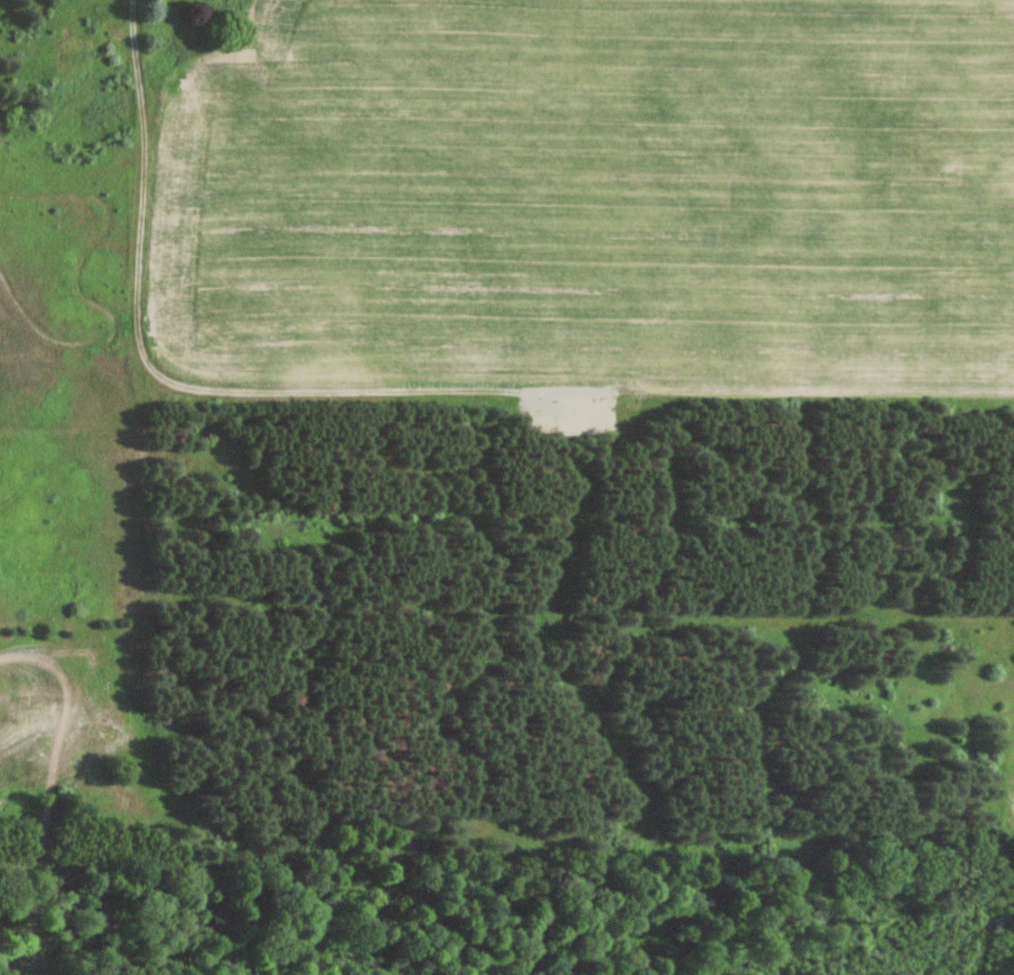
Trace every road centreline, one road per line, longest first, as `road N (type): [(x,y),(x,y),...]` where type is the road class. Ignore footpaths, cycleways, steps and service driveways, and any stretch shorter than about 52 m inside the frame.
road 1 (track): [(556,391),(1013,391)]

